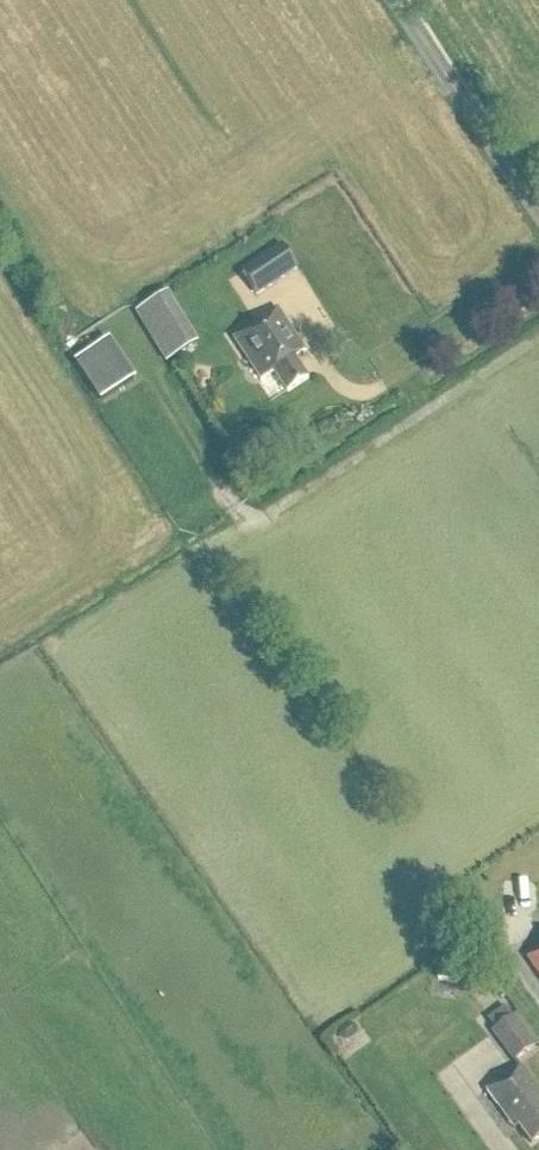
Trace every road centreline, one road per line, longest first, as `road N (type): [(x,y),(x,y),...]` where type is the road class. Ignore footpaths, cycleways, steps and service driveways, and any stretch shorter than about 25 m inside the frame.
road 1 (track): [(538,330),(257,522)]
road 2 (track): [(397,0),(538,217)]

